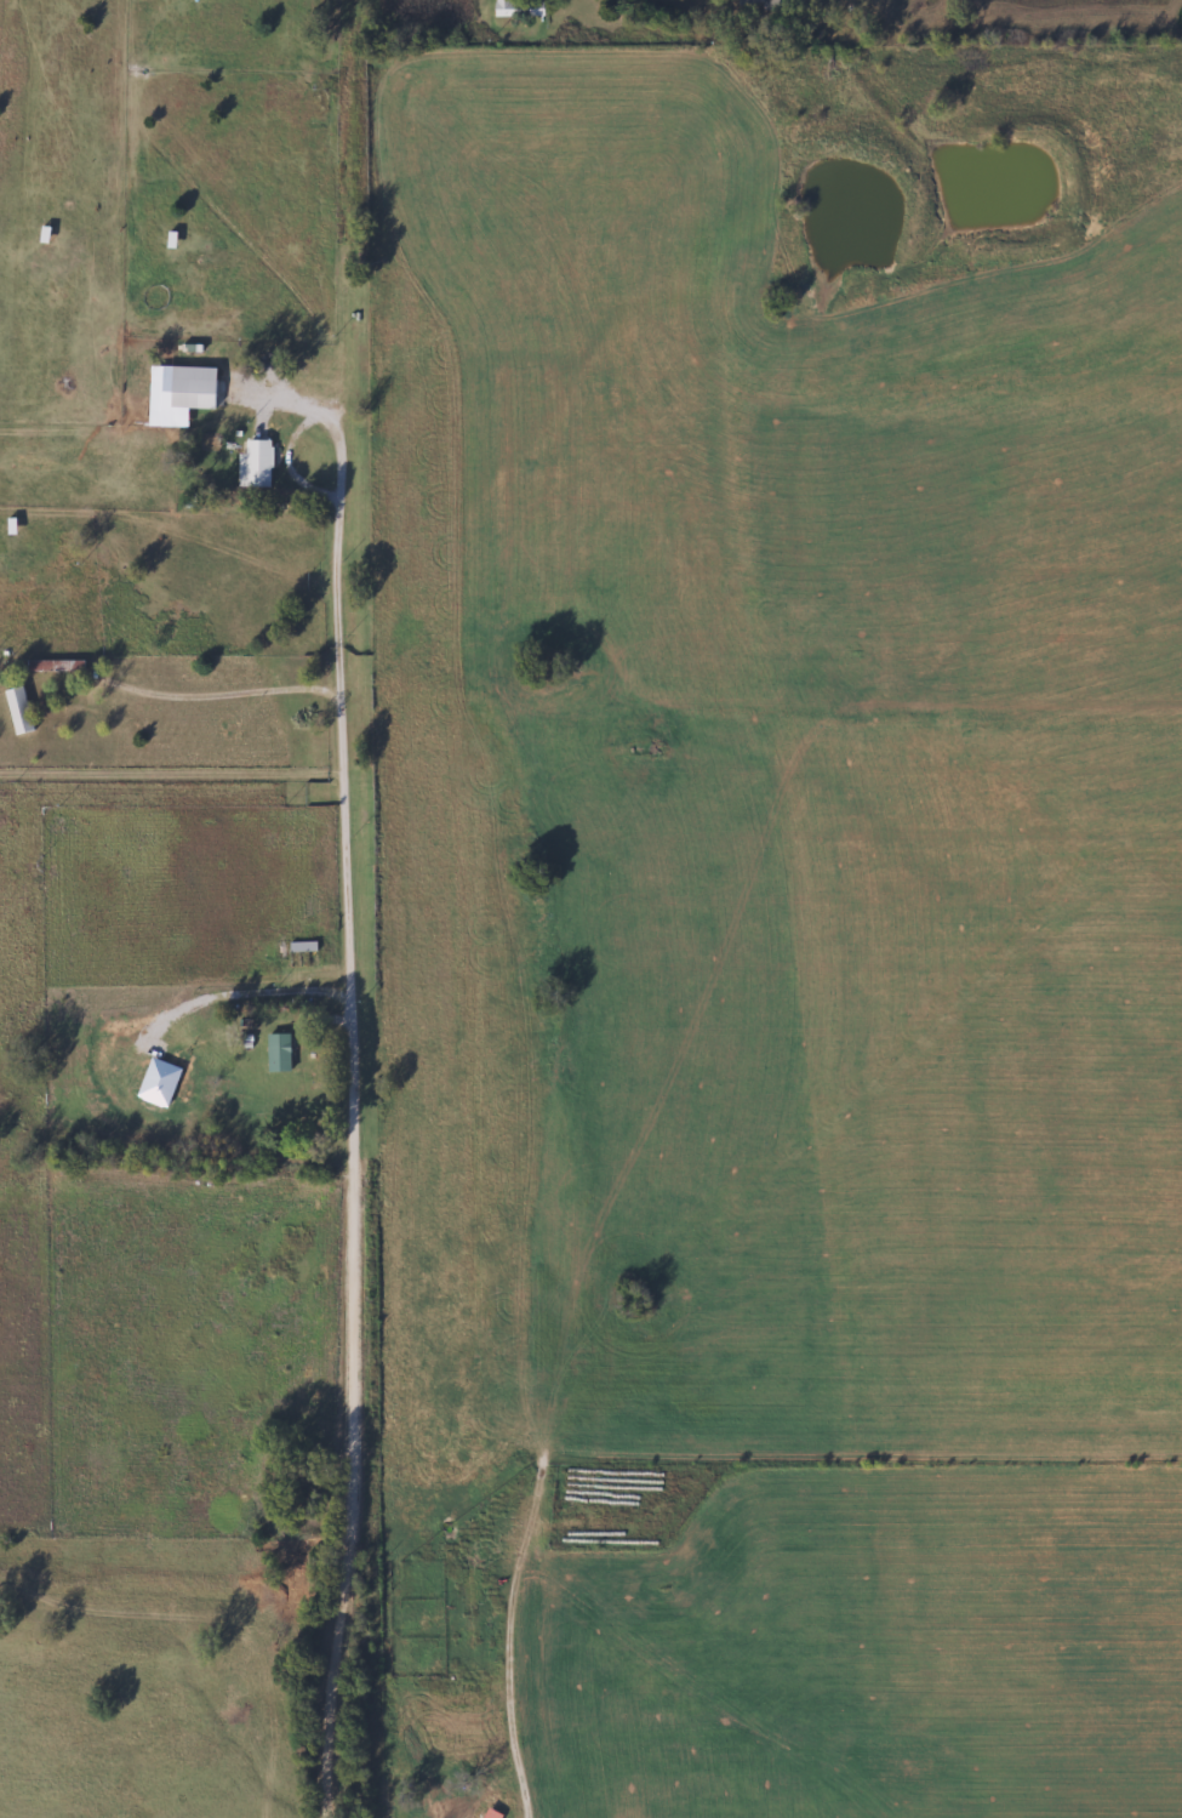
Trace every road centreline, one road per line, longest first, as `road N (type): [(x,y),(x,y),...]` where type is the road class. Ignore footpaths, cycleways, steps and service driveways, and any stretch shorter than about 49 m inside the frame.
road 1 (residential): [(329,1817),(333,1677),(355,1557),(358,1492),(344,455),(336,421),(321,415),(228,409)]

